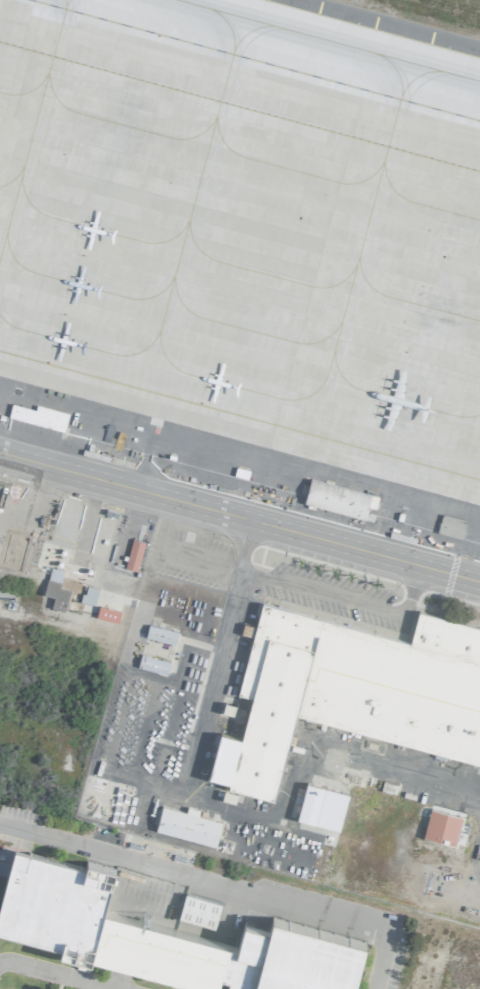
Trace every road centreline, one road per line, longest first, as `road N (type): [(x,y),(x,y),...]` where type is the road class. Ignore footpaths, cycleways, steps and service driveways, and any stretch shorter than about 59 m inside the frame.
road 1 (residential): [(0,456),(479,584)]

